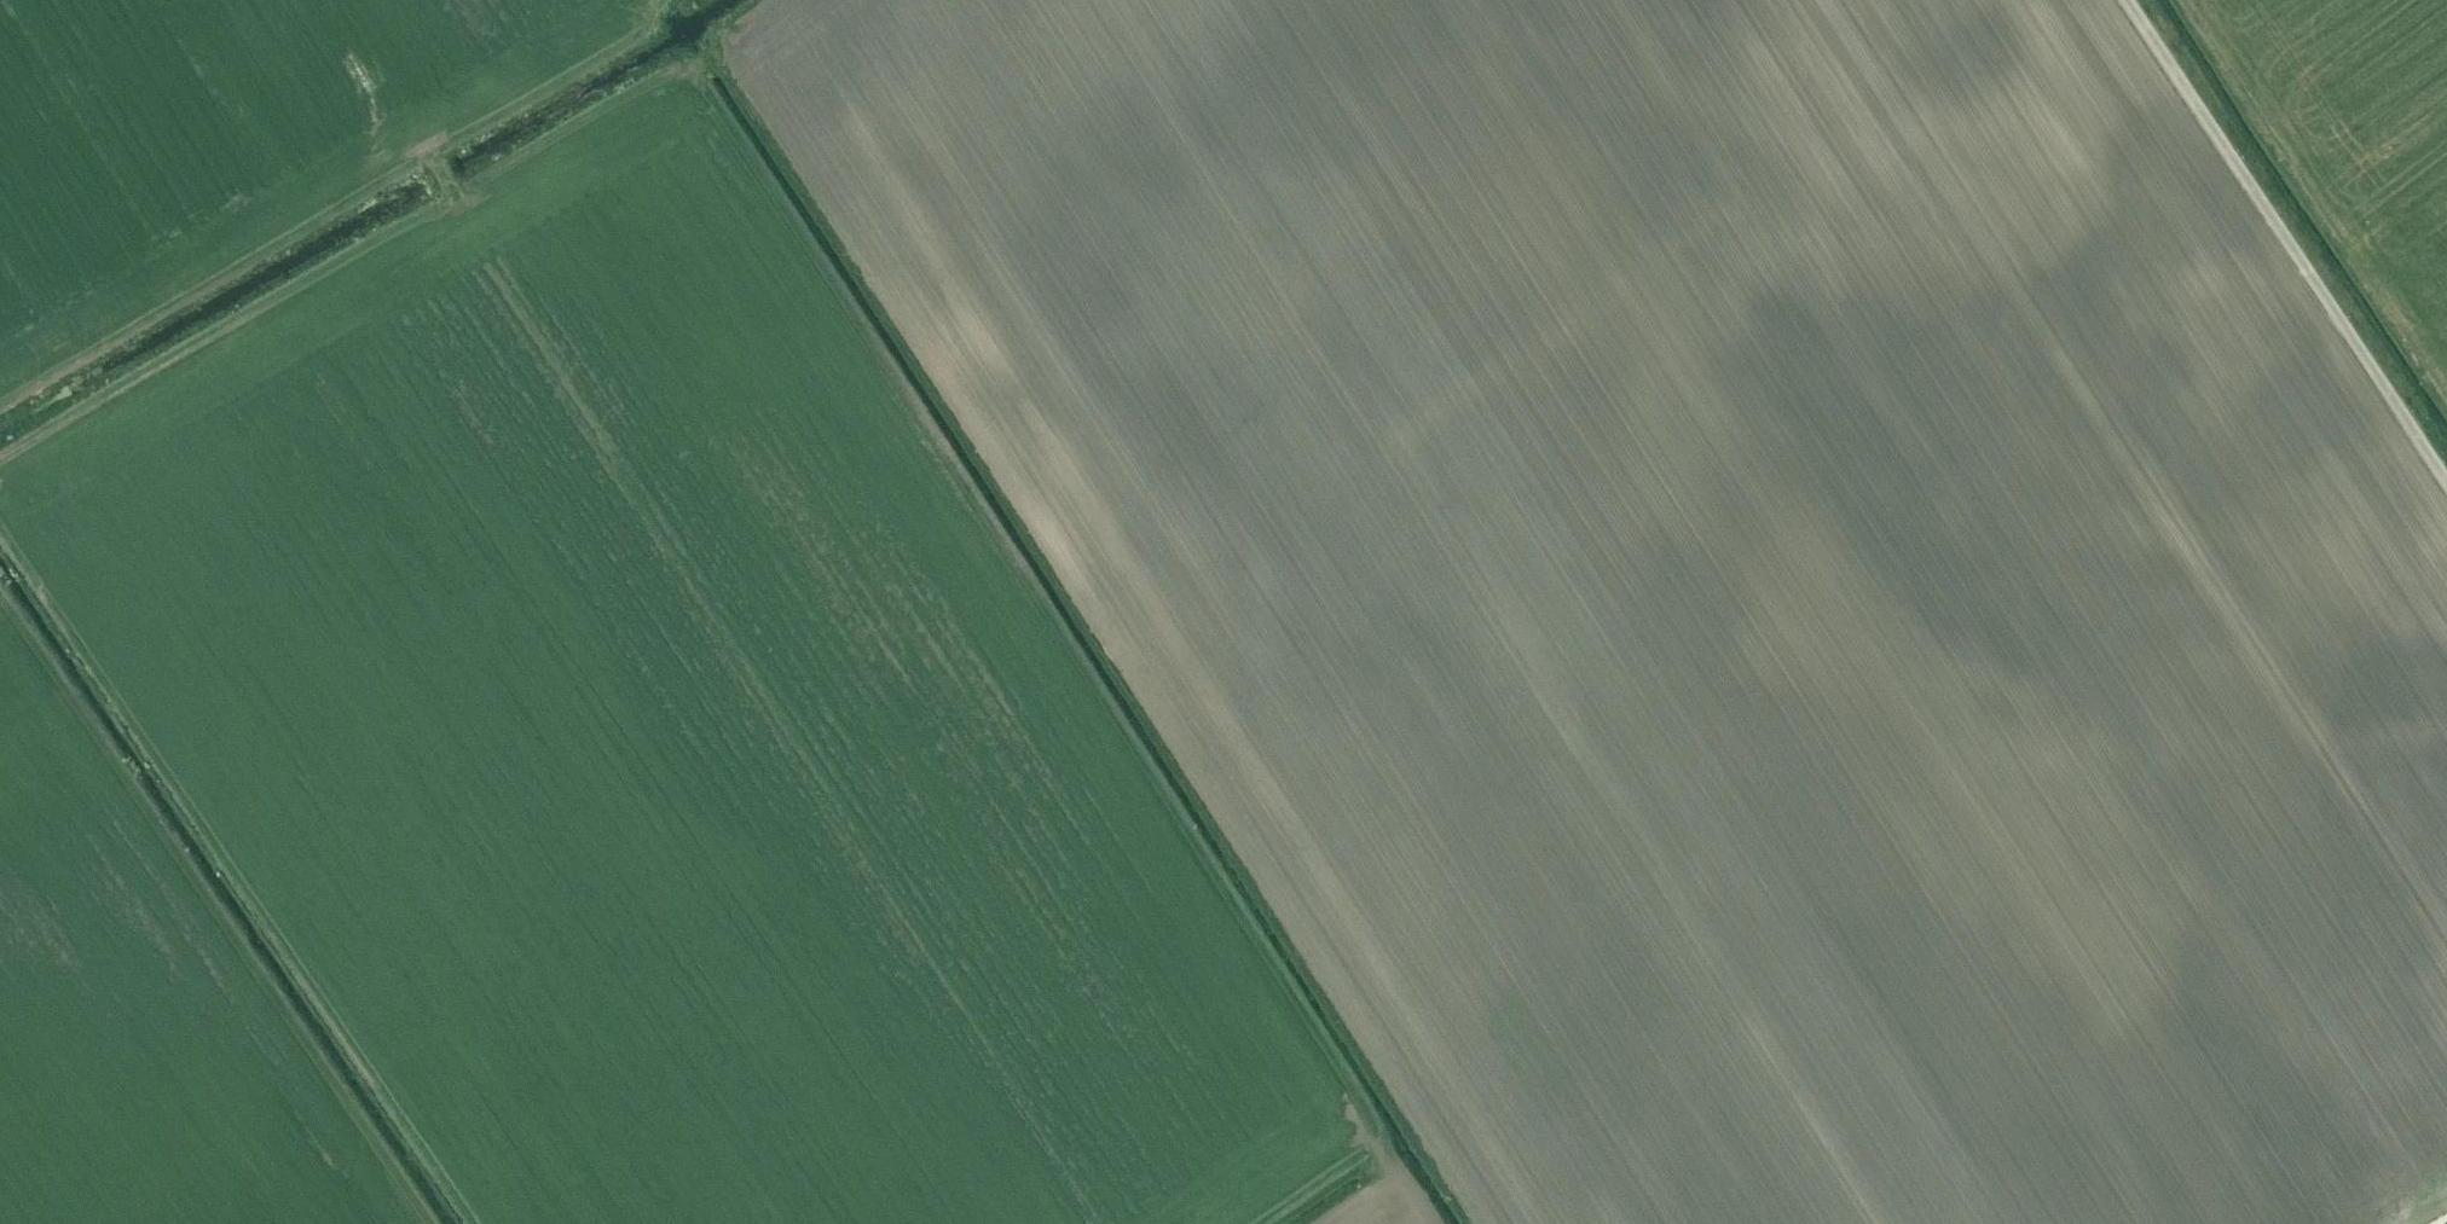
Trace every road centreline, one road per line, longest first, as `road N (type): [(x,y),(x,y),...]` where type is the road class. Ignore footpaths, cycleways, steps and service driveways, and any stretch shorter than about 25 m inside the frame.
road 1 (track): [(2446,475),(2128,0)]

